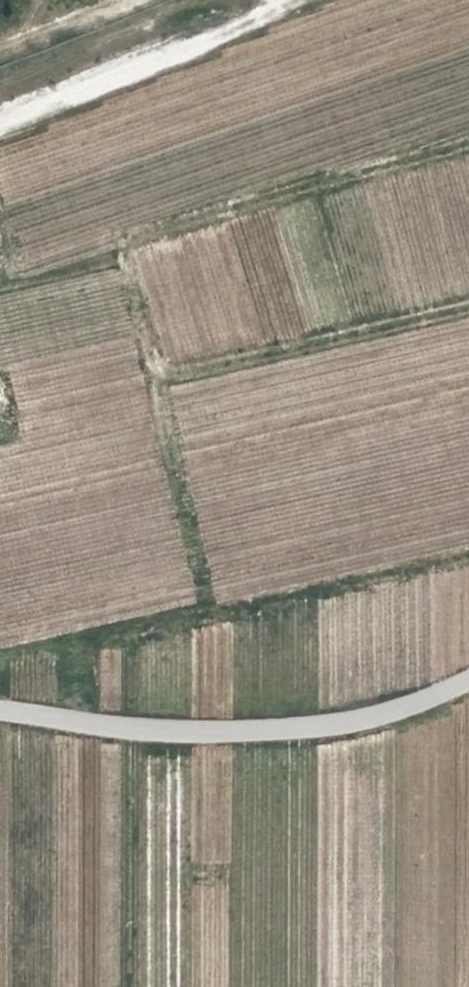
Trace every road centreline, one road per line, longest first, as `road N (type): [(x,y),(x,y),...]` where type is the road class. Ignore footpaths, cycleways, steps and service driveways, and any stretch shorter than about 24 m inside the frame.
road 1 (unclassified): [(0,704),(152,723),(308,723),(450,692),(468,680)]
road 2 (track): [(289,0),(0,122)]

